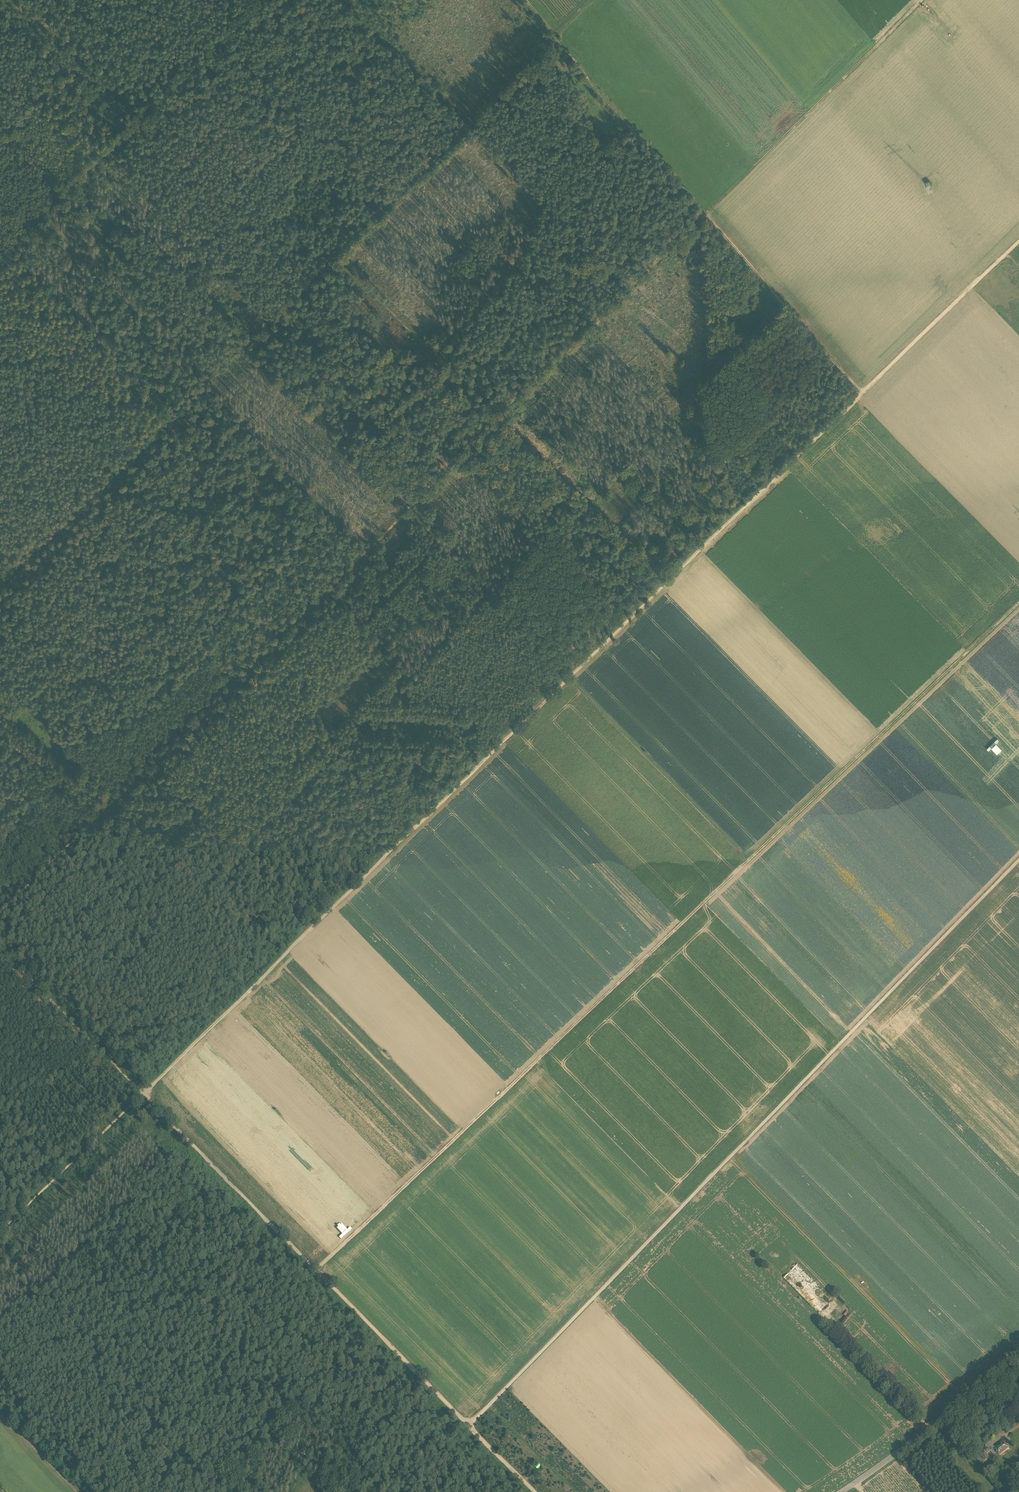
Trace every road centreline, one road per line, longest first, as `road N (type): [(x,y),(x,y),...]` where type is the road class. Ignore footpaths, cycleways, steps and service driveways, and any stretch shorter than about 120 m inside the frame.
road 1 (track): [(0,911),(921,0)]
road 2 (track): [(1018,247),(144,1093)]
road 3 (track): [(1018,604),(316,1270)]
road 4 (track): [(1018,867),(473,1427)]
road 5 (track): [(398,1491),(0,1096)]
road 6 (track): [(522,0),(860,394)]
road 7 (track): [(473,1427),(144,1093)]
road 8 (track): [(262,0),(0,258)]
road 9 (track): [(235,1491),(0,1253)]
road 10 (track): [(333,258),(554,37)]
road 11 (track): [(154,755),(230,839),(240,840),(338,746),(334,735)]
road 12 (track): [(501,418),(666,583)]
road 13 (track): [(501,418),(333,258)]
road 14 (secondary): [(1018,1354),(842,1491)]
road 15 (track): [(144,1093),(0,947)]
road 16 (track): [(0,1231),(144,1093)]
road 17 (track): [(239,348),(333,258)]
road 18 (track): [(841,1340),(927,1430)]
road 19 (track): [(48,210),(94,263),(142,276)]

